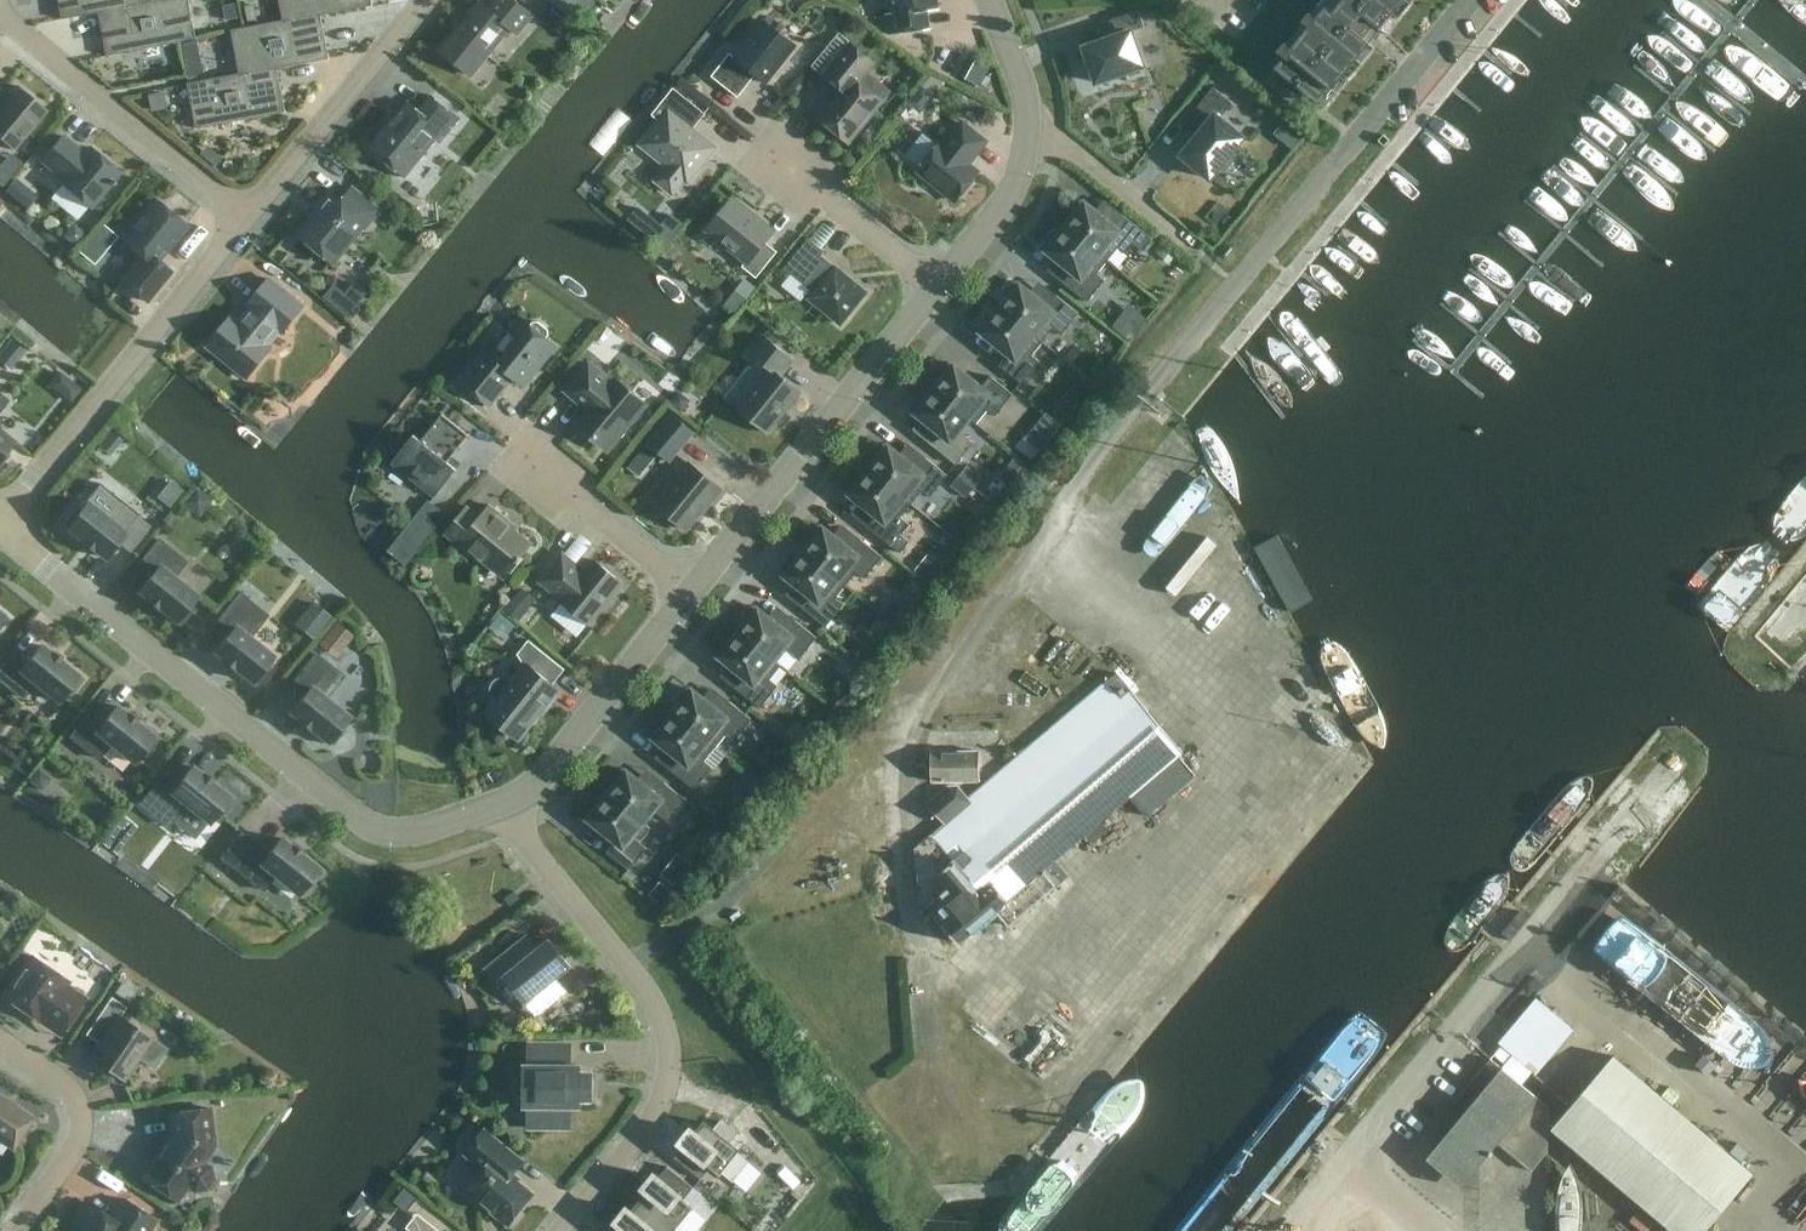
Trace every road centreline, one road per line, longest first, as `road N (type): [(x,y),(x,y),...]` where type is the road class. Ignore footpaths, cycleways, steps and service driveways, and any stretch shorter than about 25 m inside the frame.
road 1 (residential): [(497,808),(424,835),(382,834),(341,812),(0,528)]
road 2 (unclassified): [(1341,1165),(1679,766)]
road 3 (residential): [(557,1230),(665,1097),(668,1063),(660,1028),(497,808)]
road 4 (residential): [(1152,384),(1462,0)]
road 5 (residential): [(691,593),(939,287)]
road 6 (residential): [(0,515),(242,219)]
road 7 (residential): [(242,219),(0,1)]
road 8 (residential): [(497,808),(550,768),(691,593)]
road 9 (residential): [(420,0),(242,219)]
road 10 (residential): [(14,1230),(76,1137),(75,1107),(51,1075),(0,1042)]
road 11 (residential): [(939,287),(766,157)]
road 12 (residential): [(1203,254),(1063,140),(1029,136)]
road 13 (residential): [(691,593),(538,473)]
road 14 (residential): [(939,287),(999,208),(1029,136)]
road 15 (residential): [(1029,136),(1023,88),(991,0)]

